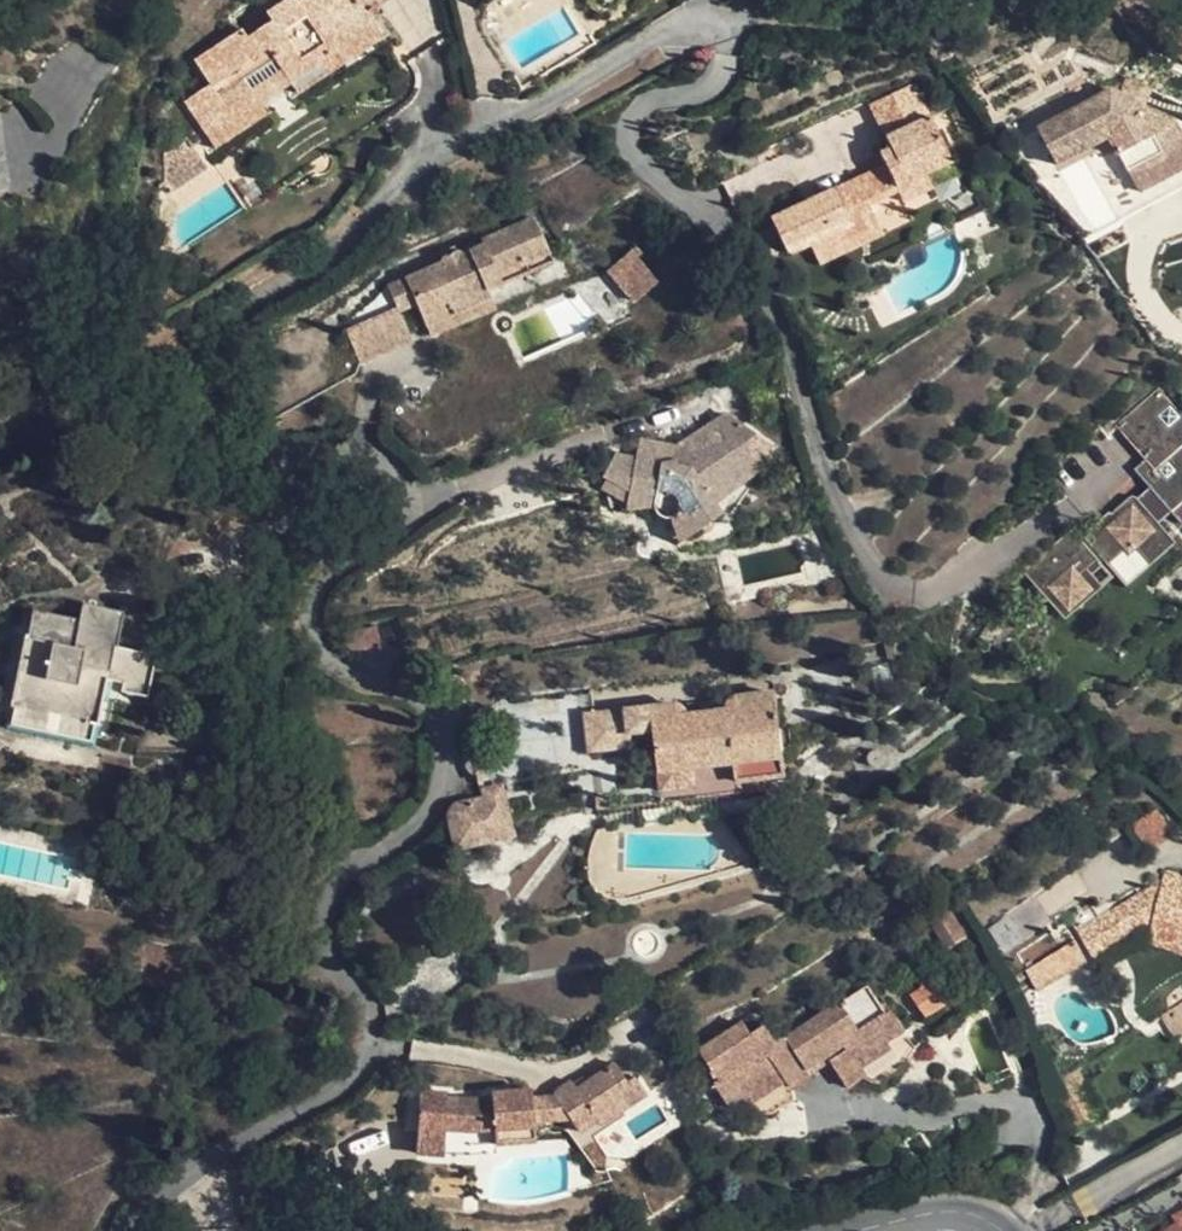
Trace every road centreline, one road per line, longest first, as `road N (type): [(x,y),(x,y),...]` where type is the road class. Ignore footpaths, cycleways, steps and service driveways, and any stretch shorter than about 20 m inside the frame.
road 1 (residential): [(134,1230),(156,1193),(339,1088),(362,1057),(372,1012),(332,947),(329,912),(340,877),(432,800),(440,775),(440,721),(424,701),(361,687),(325,665),(309,617),(320,577),(396,523),(403,493),(388,469),(369,454),(222,464),(179,443),(174,399),(185,366),(219,322),(306,275),(396,187),(457,146),(656,34),(727,12)]
road 2 (residential): [(1034,1230),(1181,1149)]
road 3 (secondary): [(997,1230),(955,1213),(862,1230)]

